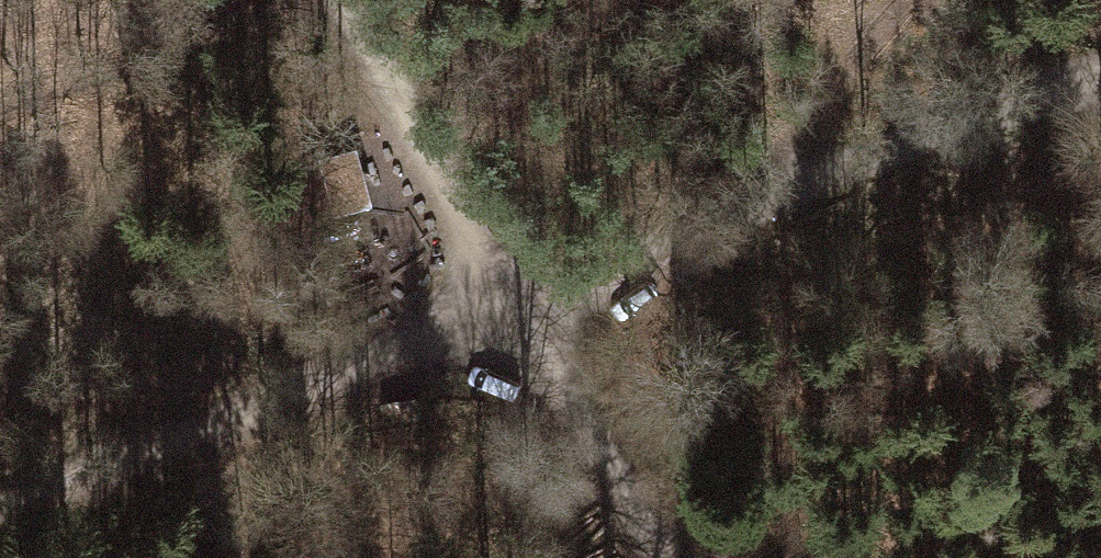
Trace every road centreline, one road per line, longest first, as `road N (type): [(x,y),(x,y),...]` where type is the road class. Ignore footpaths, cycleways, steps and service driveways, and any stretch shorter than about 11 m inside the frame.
road 1 (track): [(1100,68),(501,307)]
road 2 (track): [(0,507),(501,307)]
road 3 (track): [(327,0),(501,307)]
road 4 (track): [(501,307),(655,557)]

